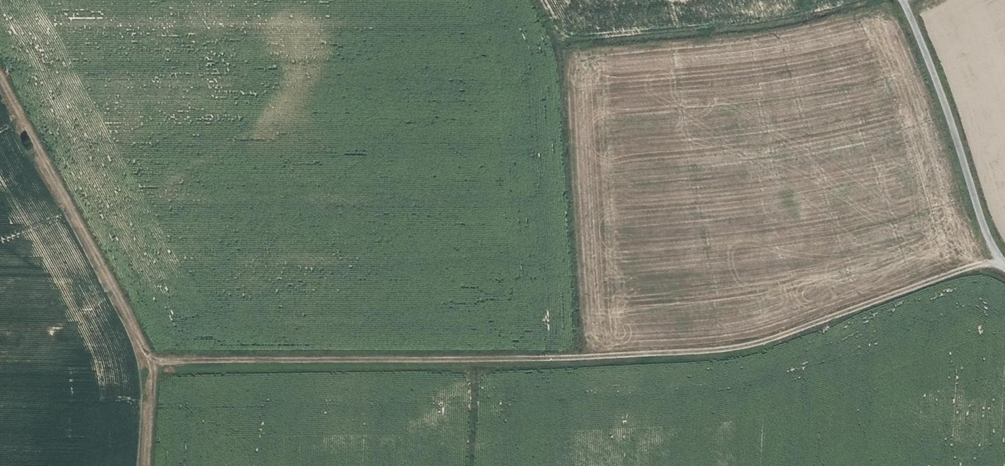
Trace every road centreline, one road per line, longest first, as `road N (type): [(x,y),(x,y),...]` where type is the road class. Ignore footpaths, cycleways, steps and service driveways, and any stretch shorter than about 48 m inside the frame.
road 1 (track): [(142,465),(148,362),(731,349),(996,260)]
road 2 (track): [(148,362),(0,77)]
road 3 (unclassified): [(1004,266),(986,241),(906,0)]

